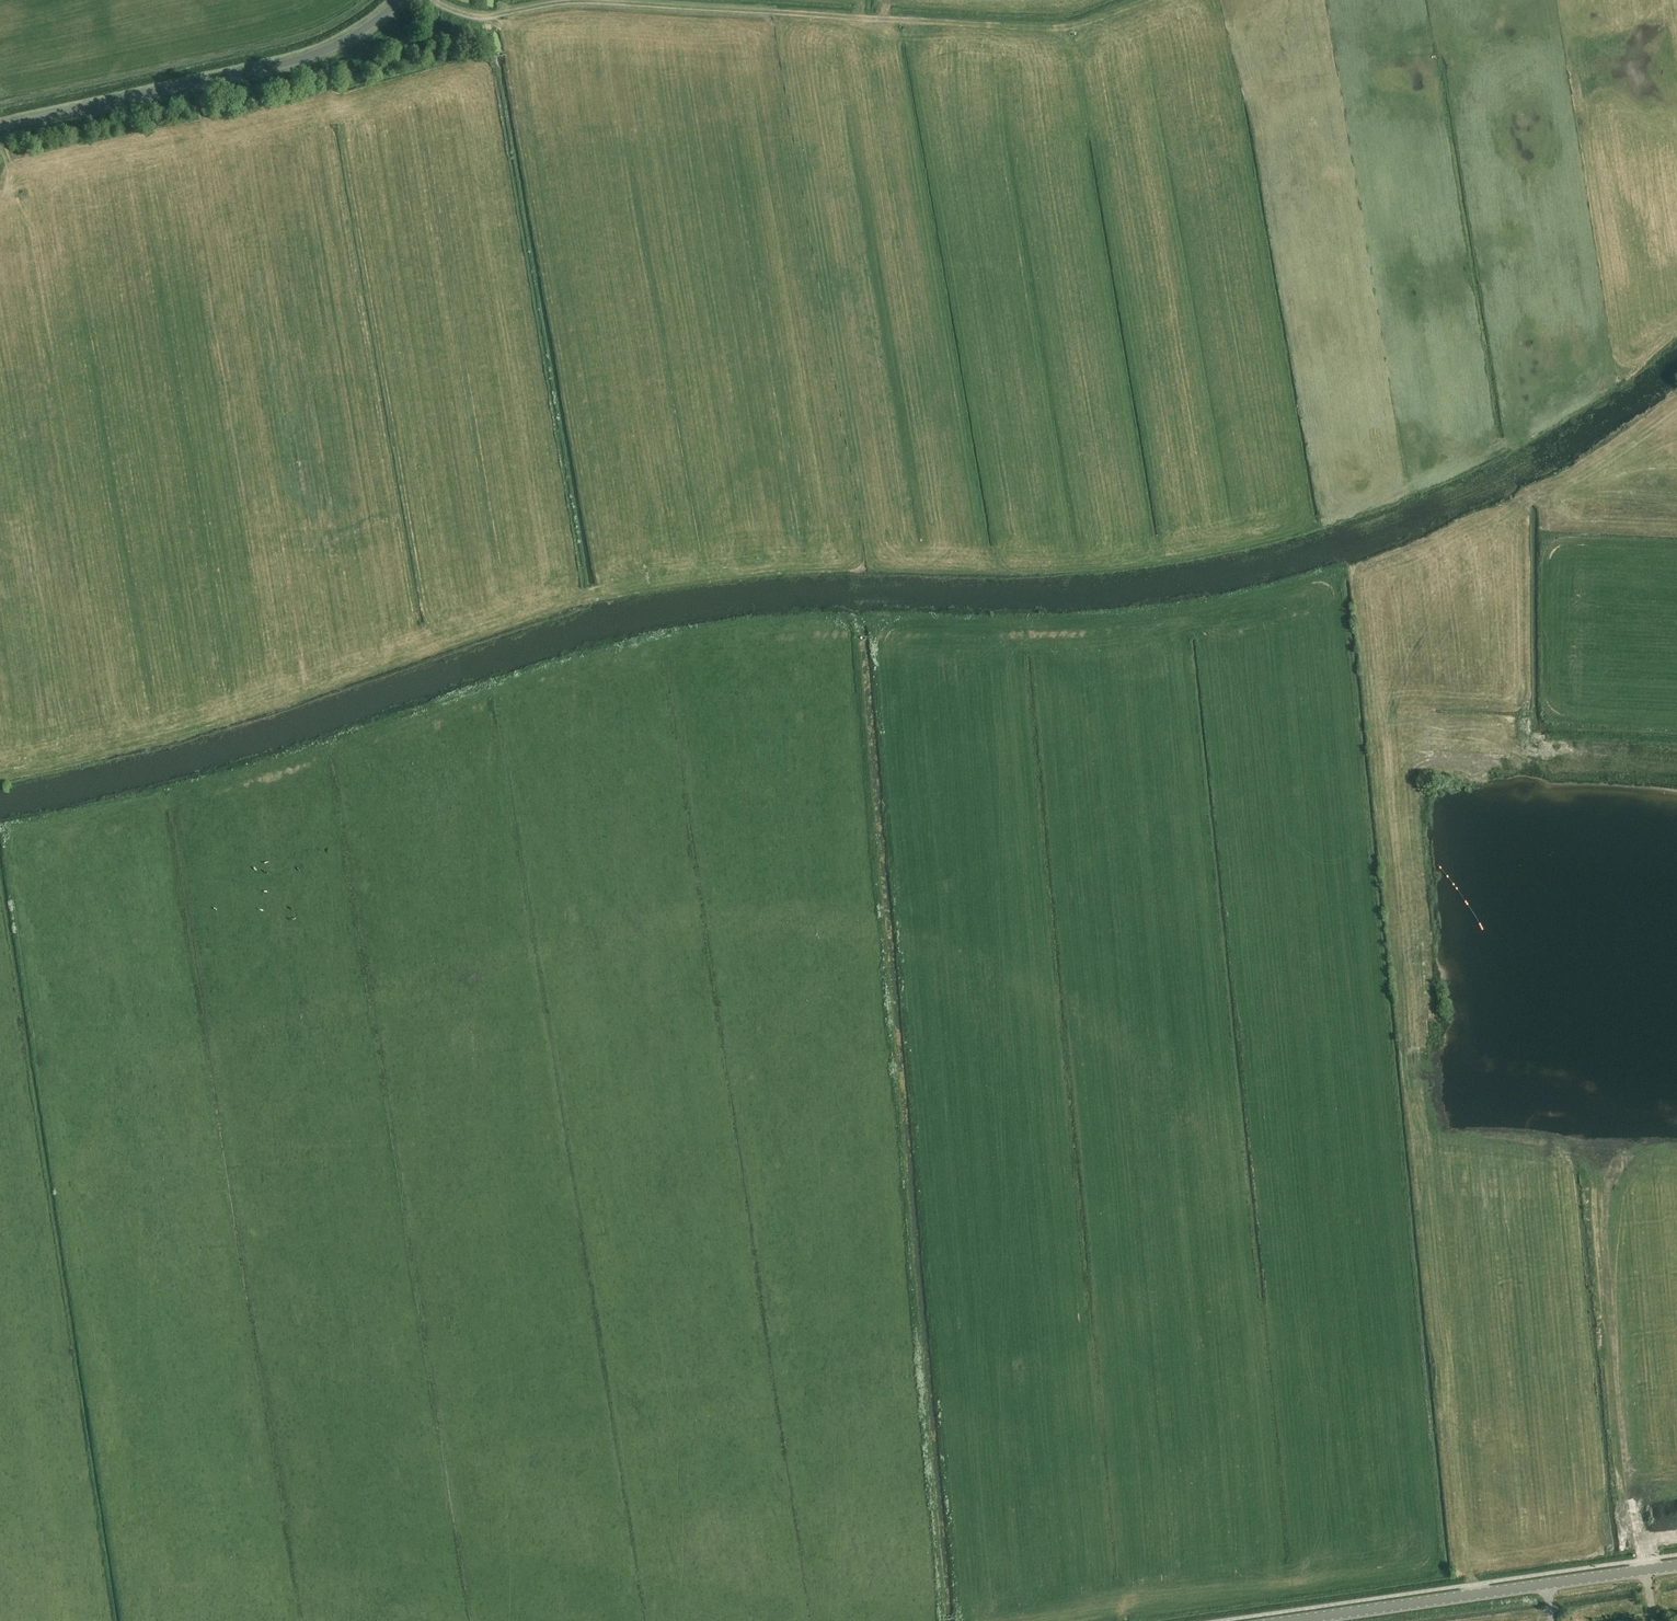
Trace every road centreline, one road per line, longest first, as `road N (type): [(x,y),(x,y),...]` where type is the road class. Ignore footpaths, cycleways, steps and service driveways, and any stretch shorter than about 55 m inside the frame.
road 1 (unclassified): [(0,126),(283,64),(349,38),(399,0)]
road 2 (tertiary): [(1288,1620),(1676,1565)]

